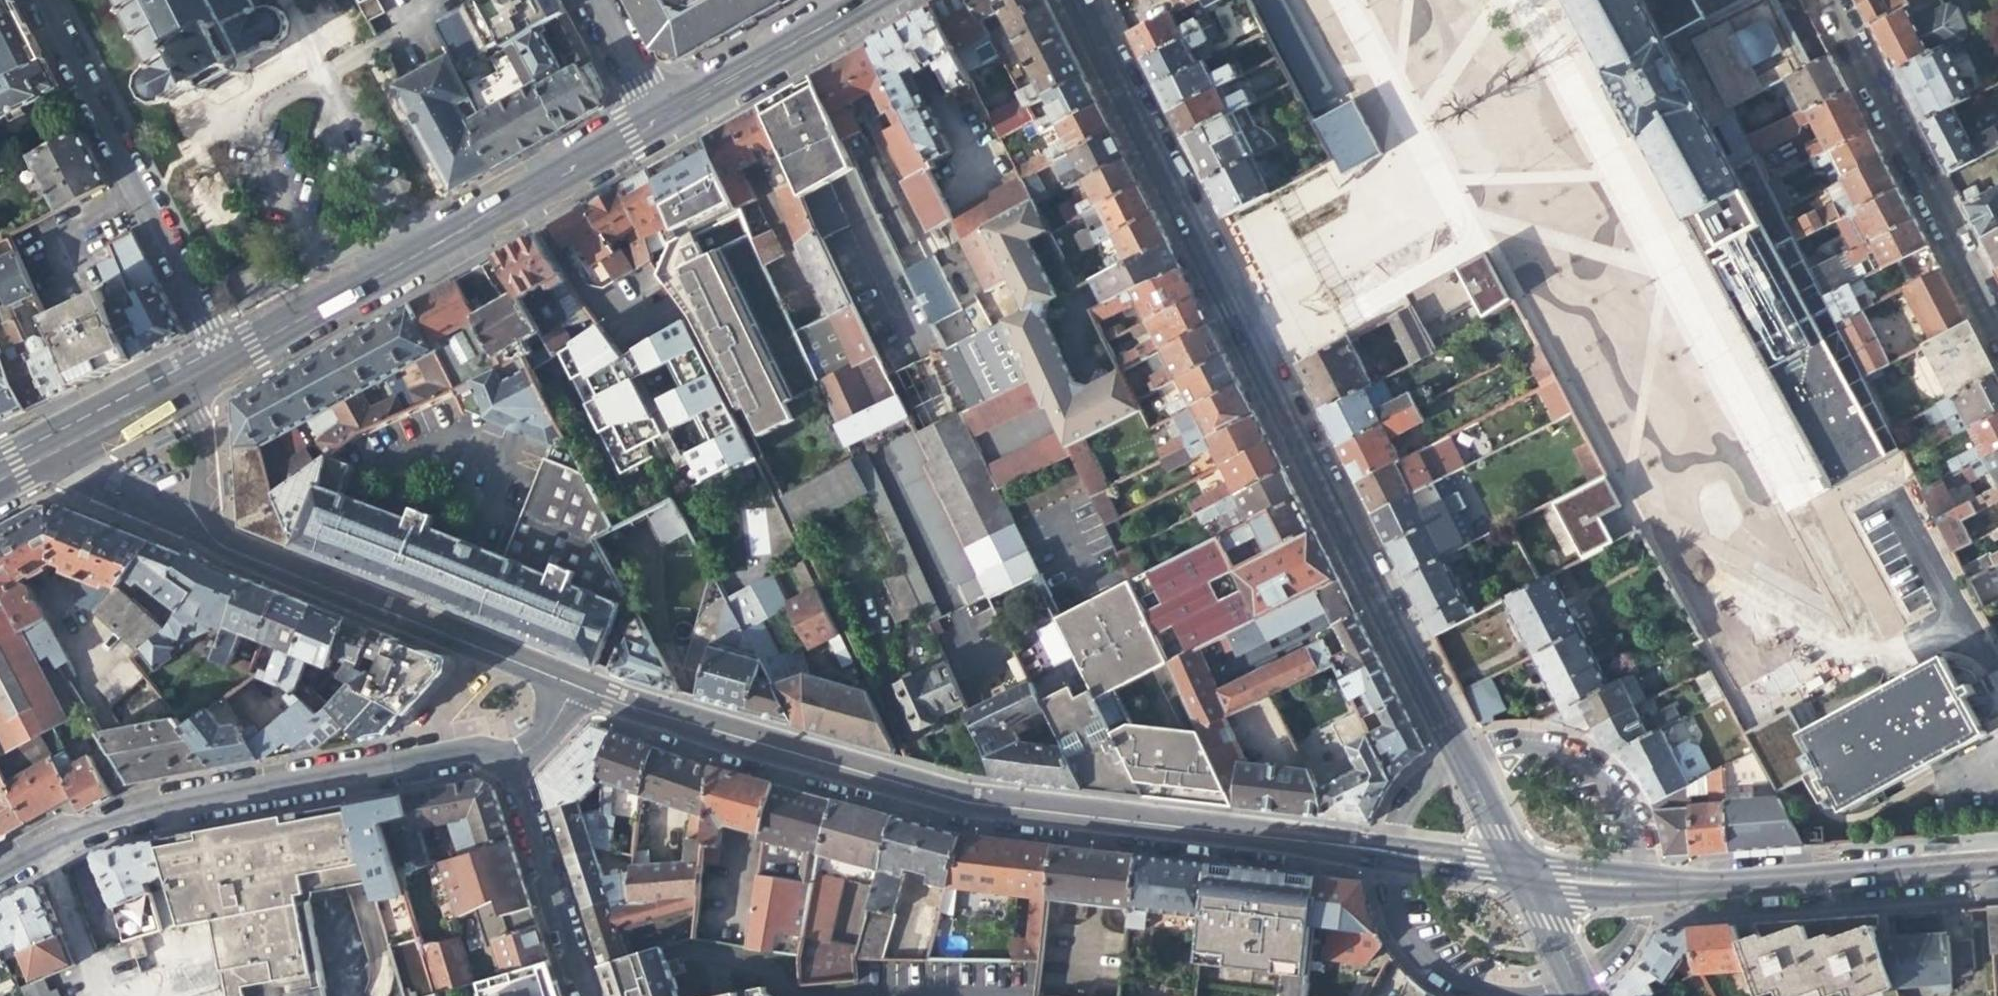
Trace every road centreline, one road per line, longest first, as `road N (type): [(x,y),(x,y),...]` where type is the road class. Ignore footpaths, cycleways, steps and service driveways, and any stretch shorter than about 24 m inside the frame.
road 1 (residential): [(1080,0),(1521,870)]
road 2 (secondary): [(576,685),(960,803),(1521,870)]
road 3 (residential): [(0,875),(96,826),(414,760),(470,749),(517,775)]
road 4 (secondary): [(217,359),(659,120)]
road 5 (secondary): [(1521,870),(1692,886),(1997,862)]
road 6 (secondary): [(204,525),(576,685)]
road 7 (residential): [(217,359),(37,0)]
road 8 (residential): [(1829,0),(1997,333)]
road 9 (secondary): [(659,120),(867,0)]
road 10 (residential): [(517,775),(586,995)]
road 11 (secondary): [(35,457),(204,525)]
road 12 (secondary): [(35,457),(195,371)]
road 13 (residential): [(204,525),(195,371)]
road 14 (residential): [(1521,870),(1585,995)]
road 15 (residential): [(659,120),(595,0)]

